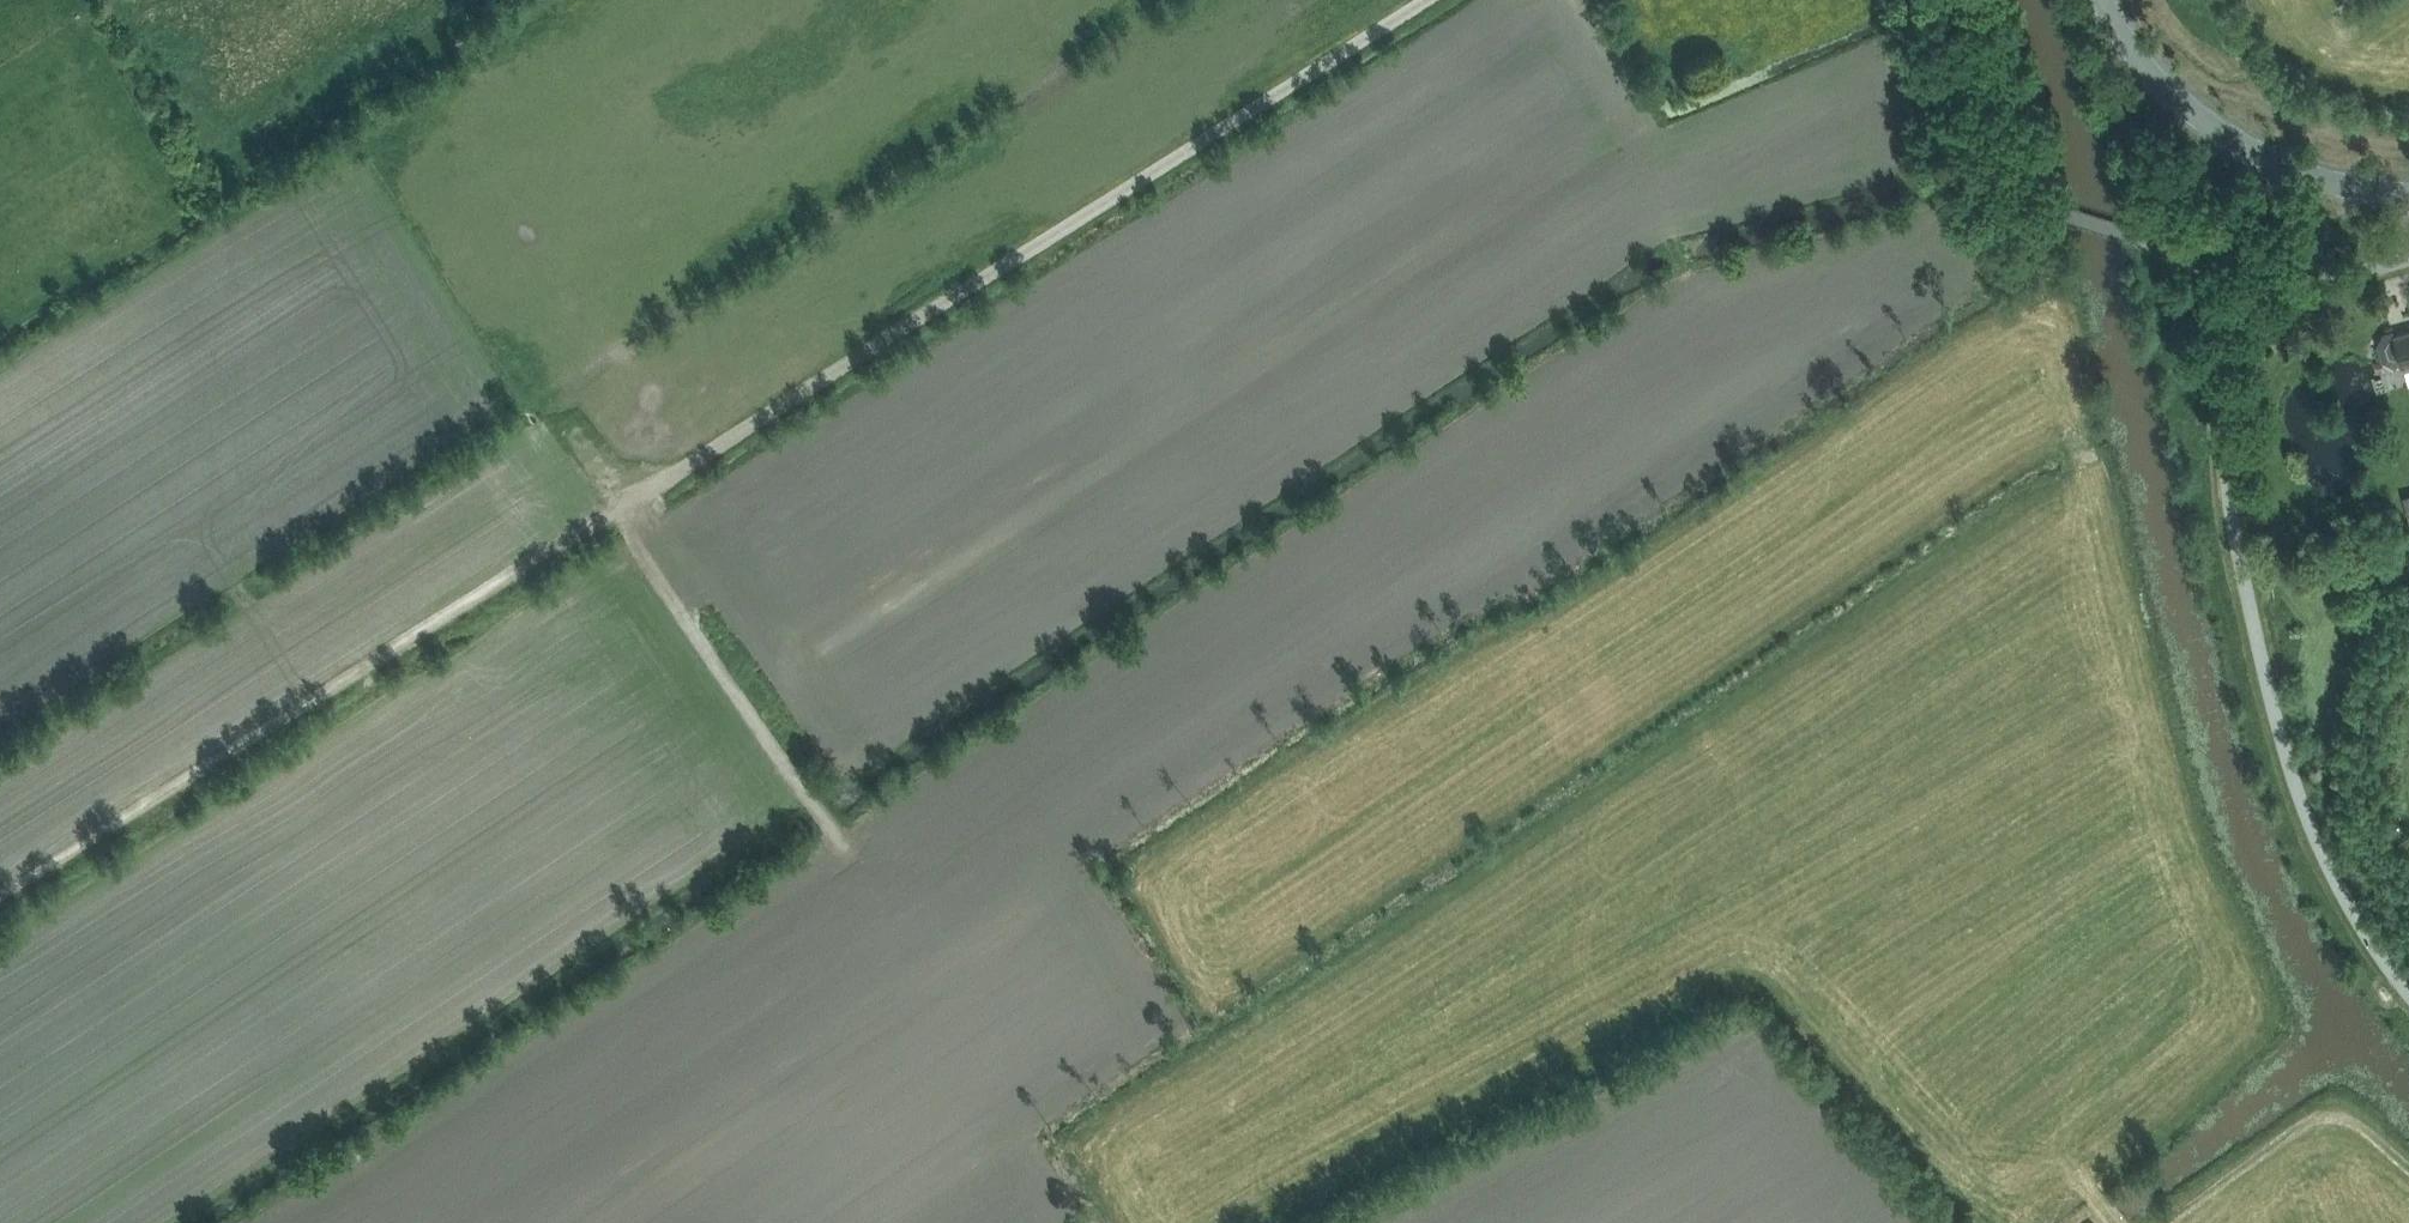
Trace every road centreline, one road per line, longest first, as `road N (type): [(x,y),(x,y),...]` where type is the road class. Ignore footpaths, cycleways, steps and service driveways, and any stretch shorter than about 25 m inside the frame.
road 1 (tertiary): [(2408,192),(2310,176),(2218,128),(2165,85),(2106,0)]

